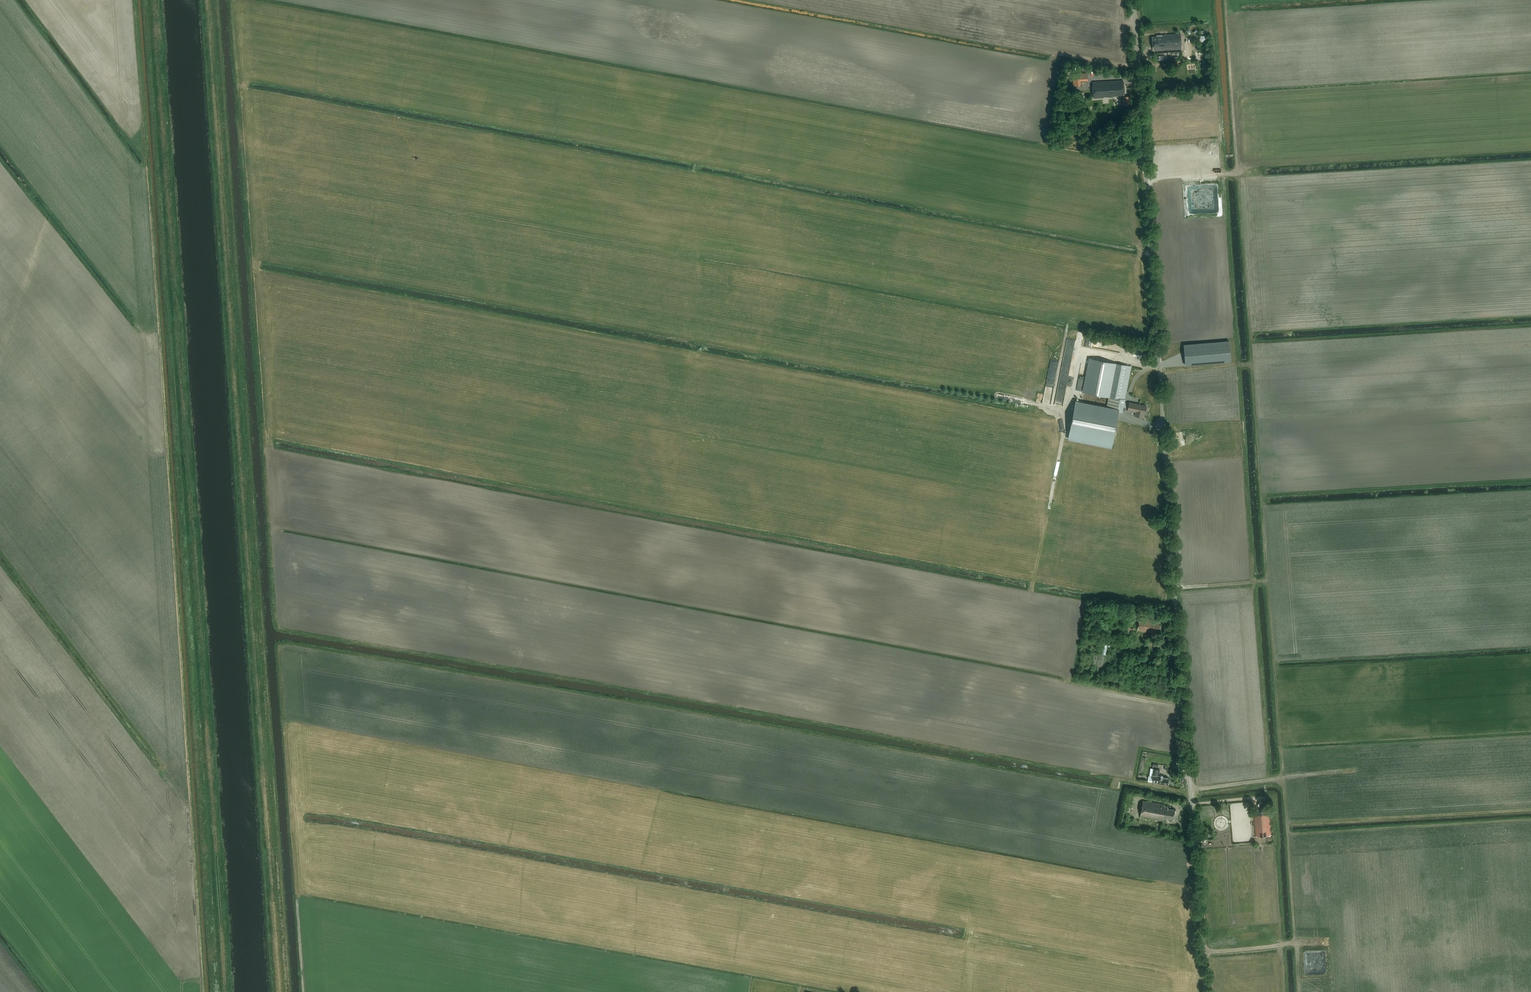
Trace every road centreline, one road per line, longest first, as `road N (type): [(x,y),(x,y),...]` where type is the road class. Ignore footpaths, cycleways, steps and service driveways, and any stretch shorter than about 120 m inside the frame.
road 1 (track): [(279,991),(206,0)]
road 2 (unclassified): [(1206,991),(1133,0)]
road 3 (track): [(1064,436),(1031,593)]

